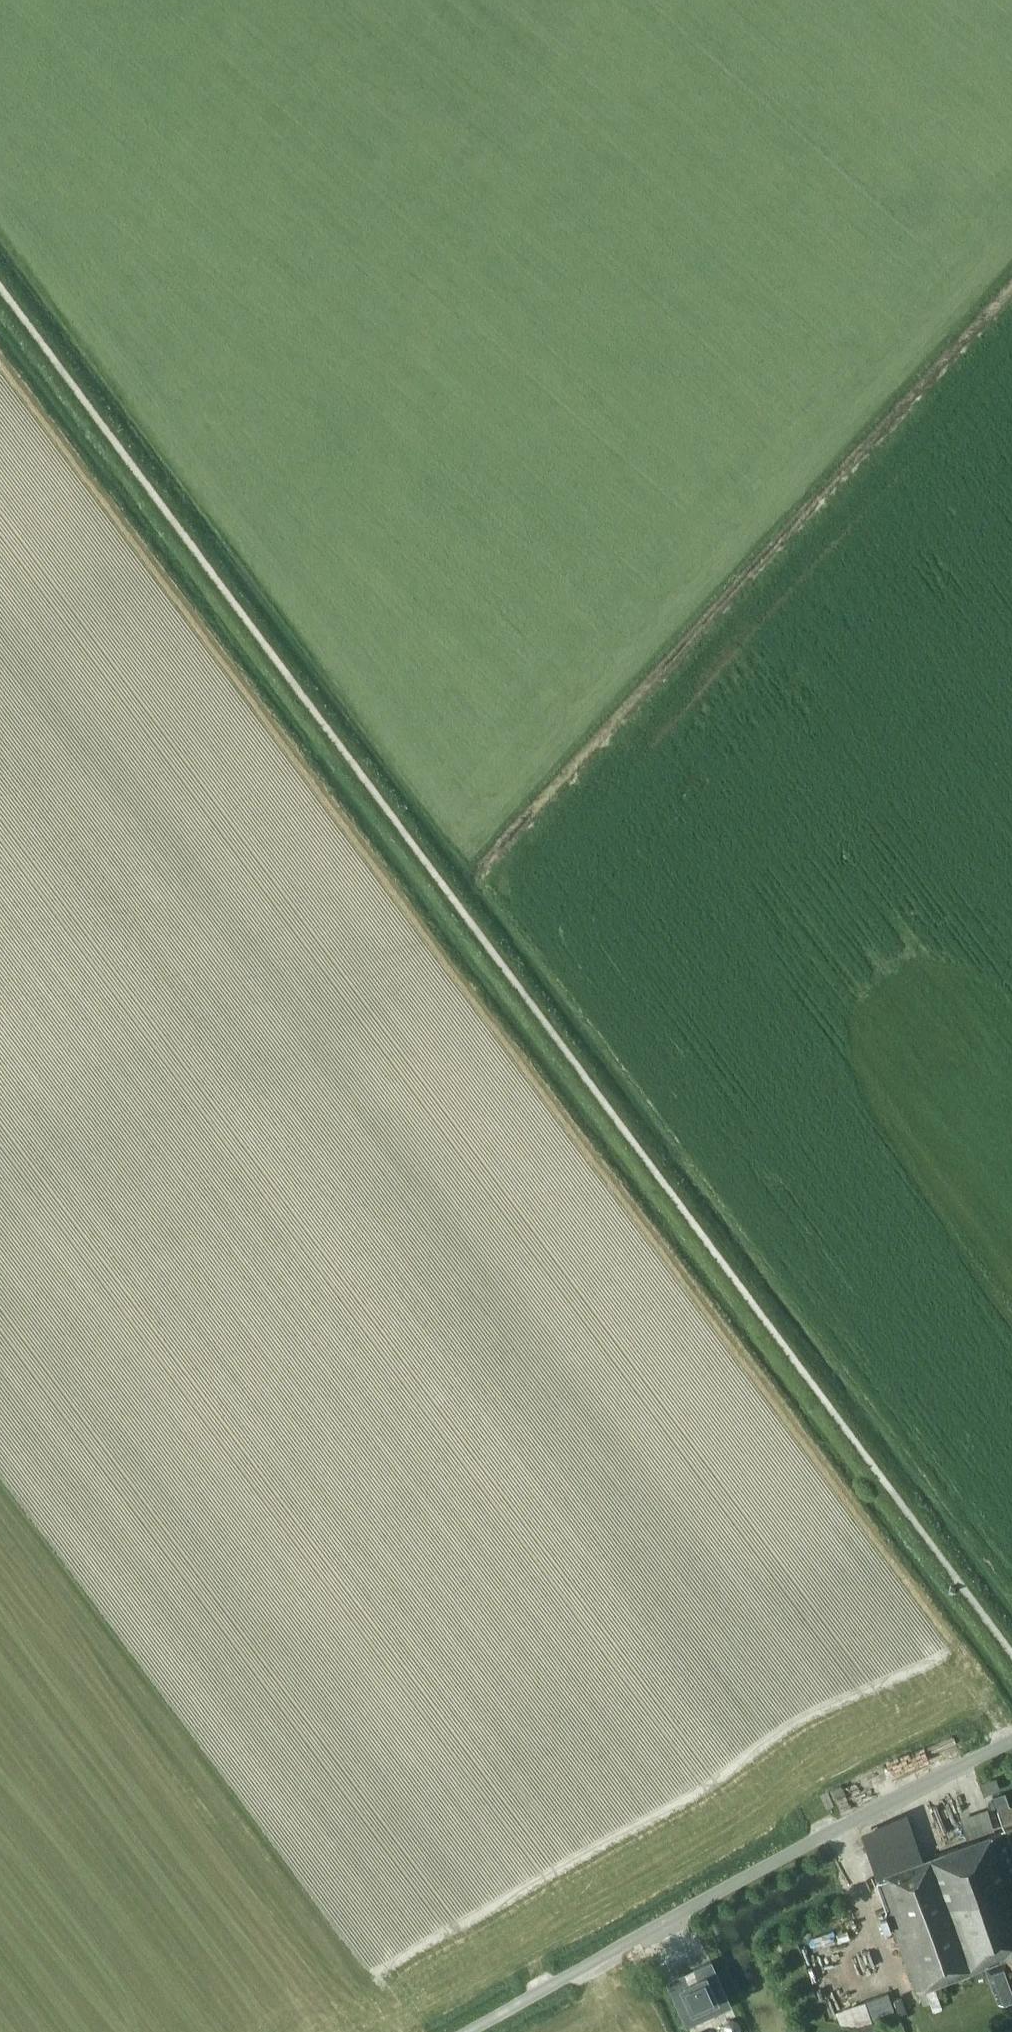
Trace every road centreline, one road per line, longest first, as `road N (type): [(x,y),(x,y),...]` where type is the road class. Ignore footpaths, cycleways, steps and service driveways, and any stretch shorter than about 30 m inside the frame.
road 1 (unclassified): [(473,2031),(784,1855),(1011,1739)]

